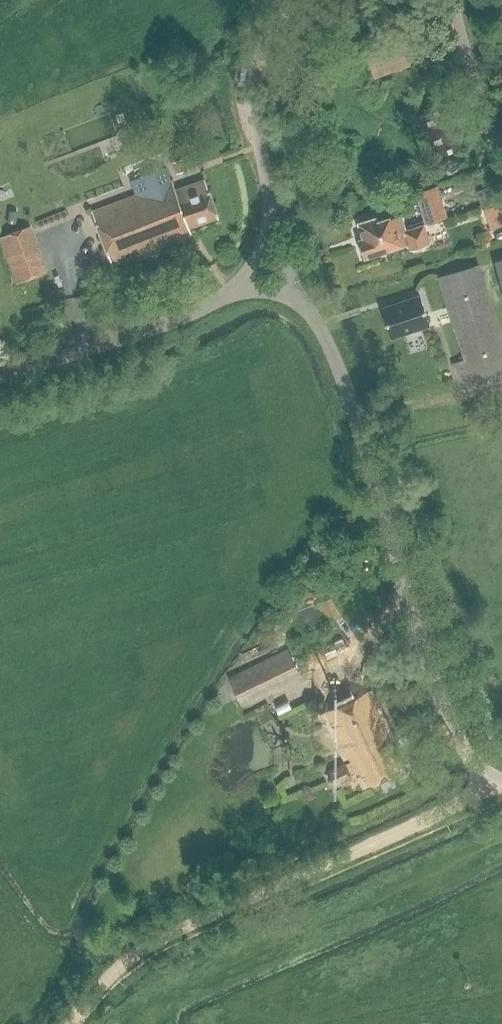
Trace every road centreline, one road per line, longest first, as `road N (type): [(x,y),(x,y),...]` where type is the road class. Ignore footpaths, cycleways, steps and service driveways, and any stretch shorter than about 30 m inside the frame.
road 1 (unclassified): [(304,309),(339,366),(449,730),(470,761),(501,784)]
road 2 (track): [(71,1023),(109,978),(154,944),(500,783)]
road 3 (unclassified): [(0,379),(239,293)]
road 4 (unclassified): [(270,224),(256,80),(264,49),(297,0)]
road 5 (unclassified): [(501,155),(447,0)]

